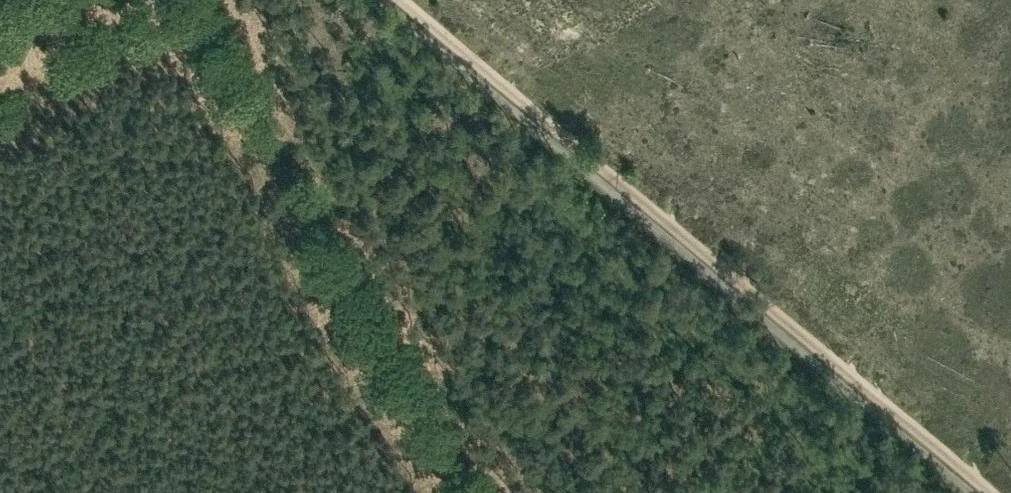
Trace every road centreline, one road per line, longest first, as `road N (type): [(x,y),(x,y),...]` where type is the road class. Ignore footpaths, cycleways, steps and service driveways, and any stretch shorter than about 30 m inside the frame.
road 1 (track): [(996,492),(406,0)]

